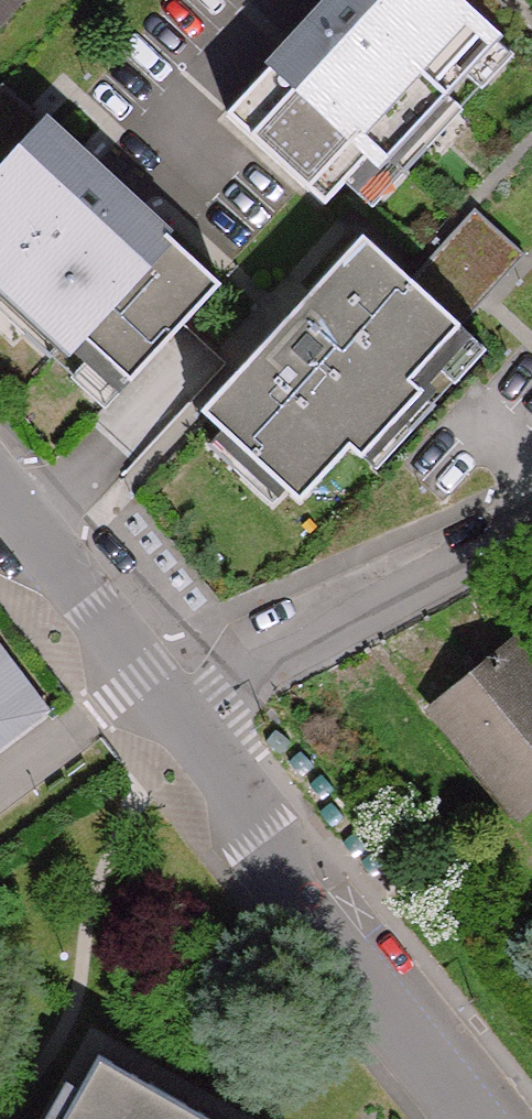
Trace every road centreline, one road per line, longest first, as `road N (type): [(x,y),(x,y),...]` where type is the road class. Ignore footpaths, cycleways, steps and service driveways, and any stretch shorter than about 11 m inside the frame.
road 1 (residential): [(175,722),(481,1118)]
road 2 (residential): [(175,722),(211,684),(259,656),(531,527)]
road 3 (residential): [(0,508),(175,722)]

